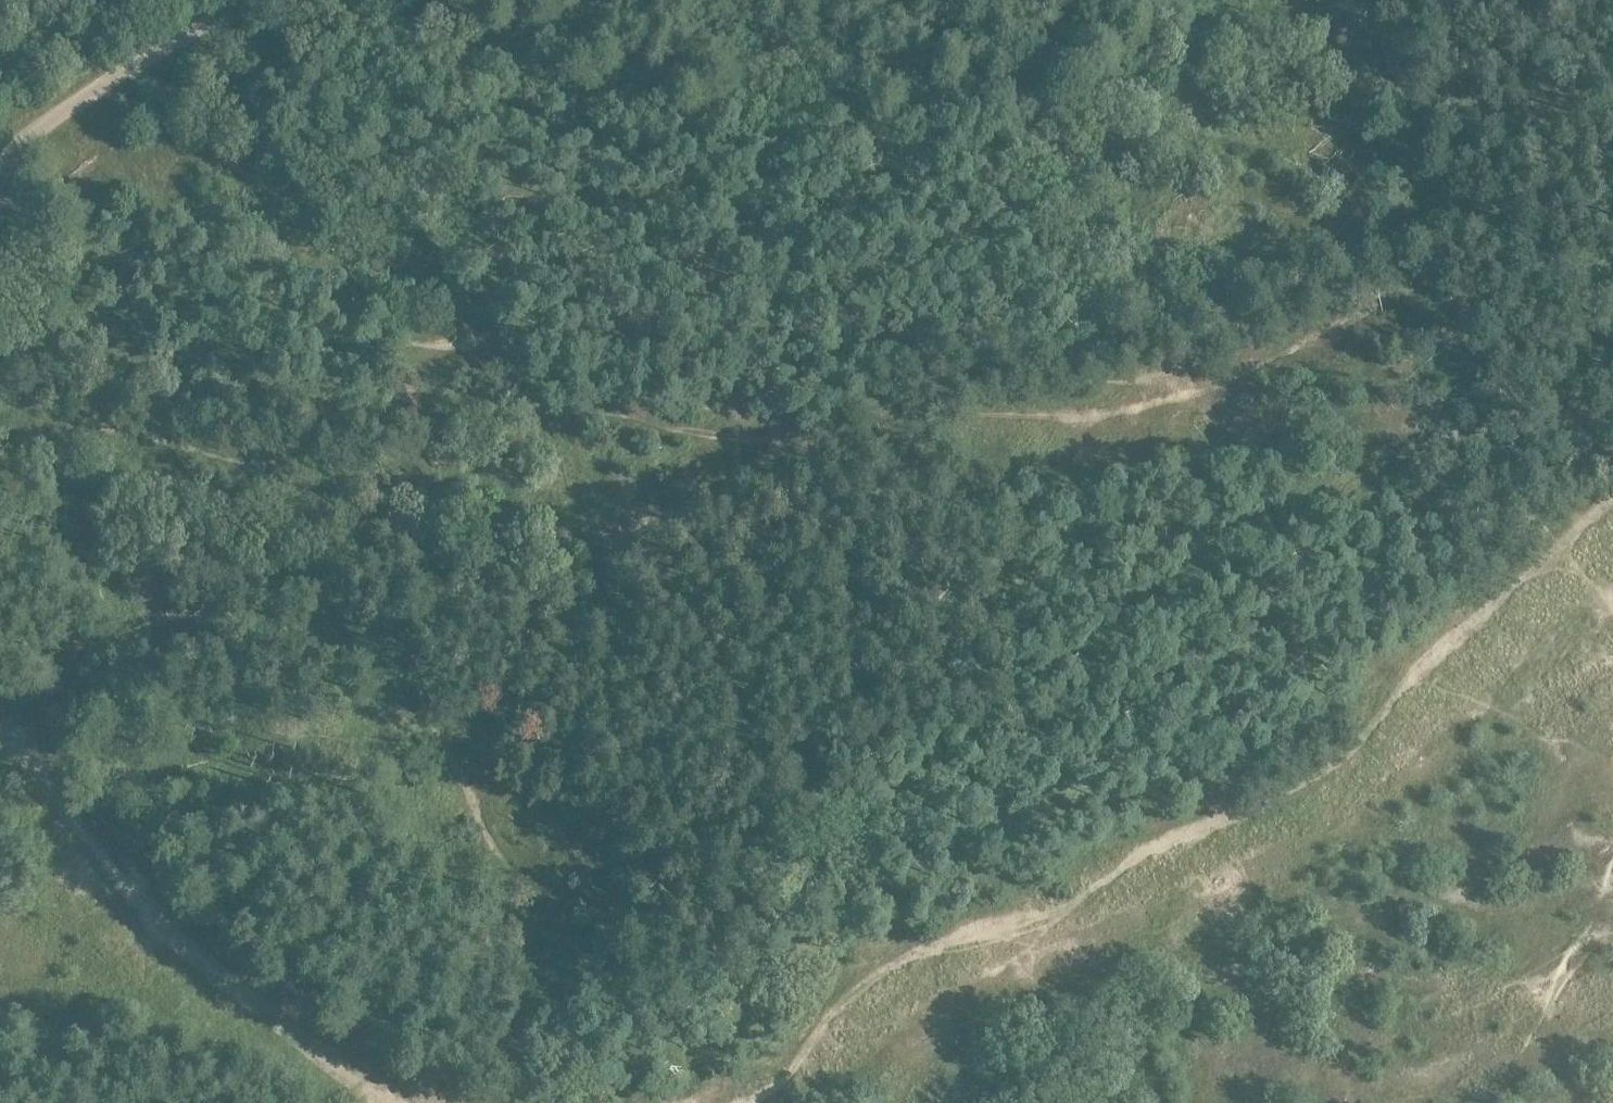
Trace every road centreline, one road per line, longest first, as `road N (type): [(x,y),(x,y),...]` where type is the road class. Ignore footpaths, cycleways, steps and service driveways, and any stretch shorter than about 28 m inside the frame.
road 1 (track): [(246,0),(66,109),(0,162)]

